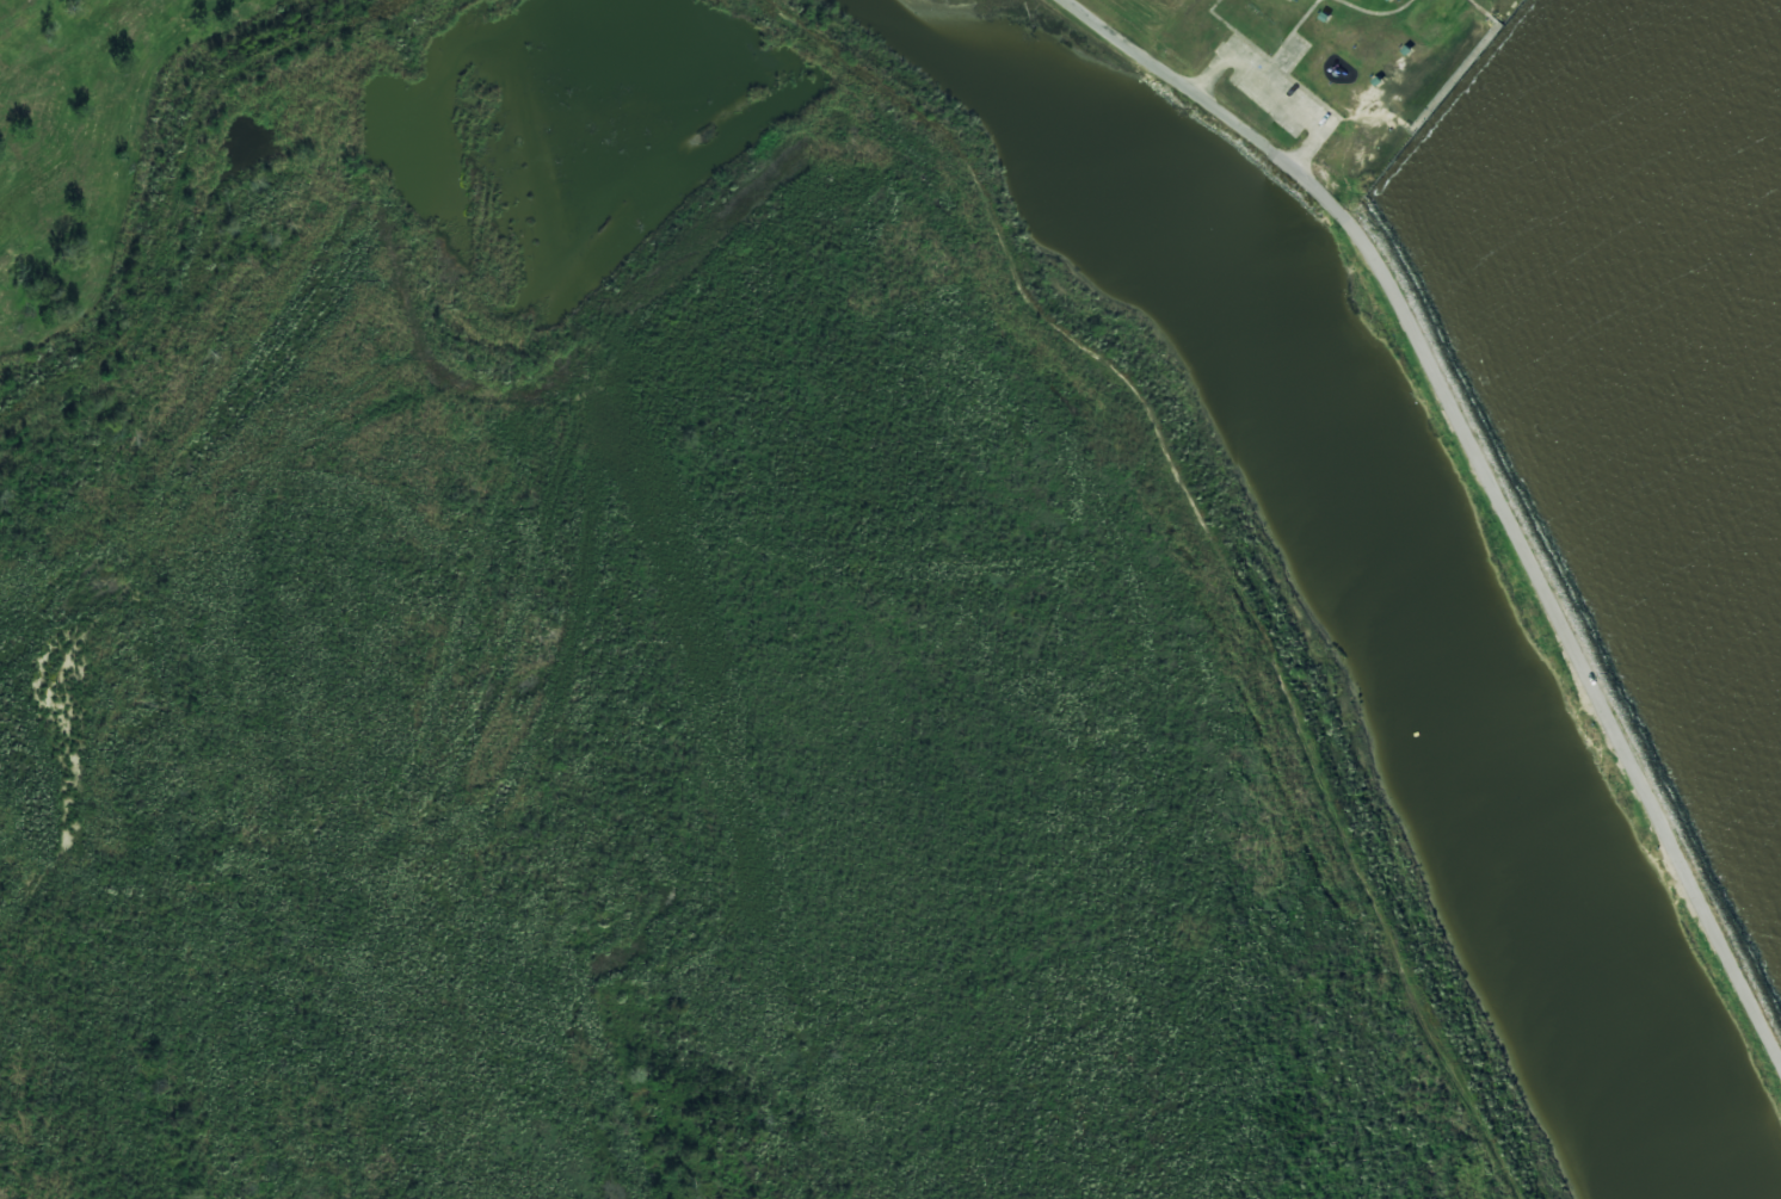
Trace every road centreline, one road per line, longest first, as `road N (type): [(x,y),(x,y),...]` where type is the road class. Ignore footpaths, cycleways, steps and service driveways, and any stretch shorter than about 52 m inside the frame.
road 1 (residential): [(1068,0),(1272,149),(1367,236),(1780,1067)]
road 2 (residential): [(1305,179),(1440,0)]

